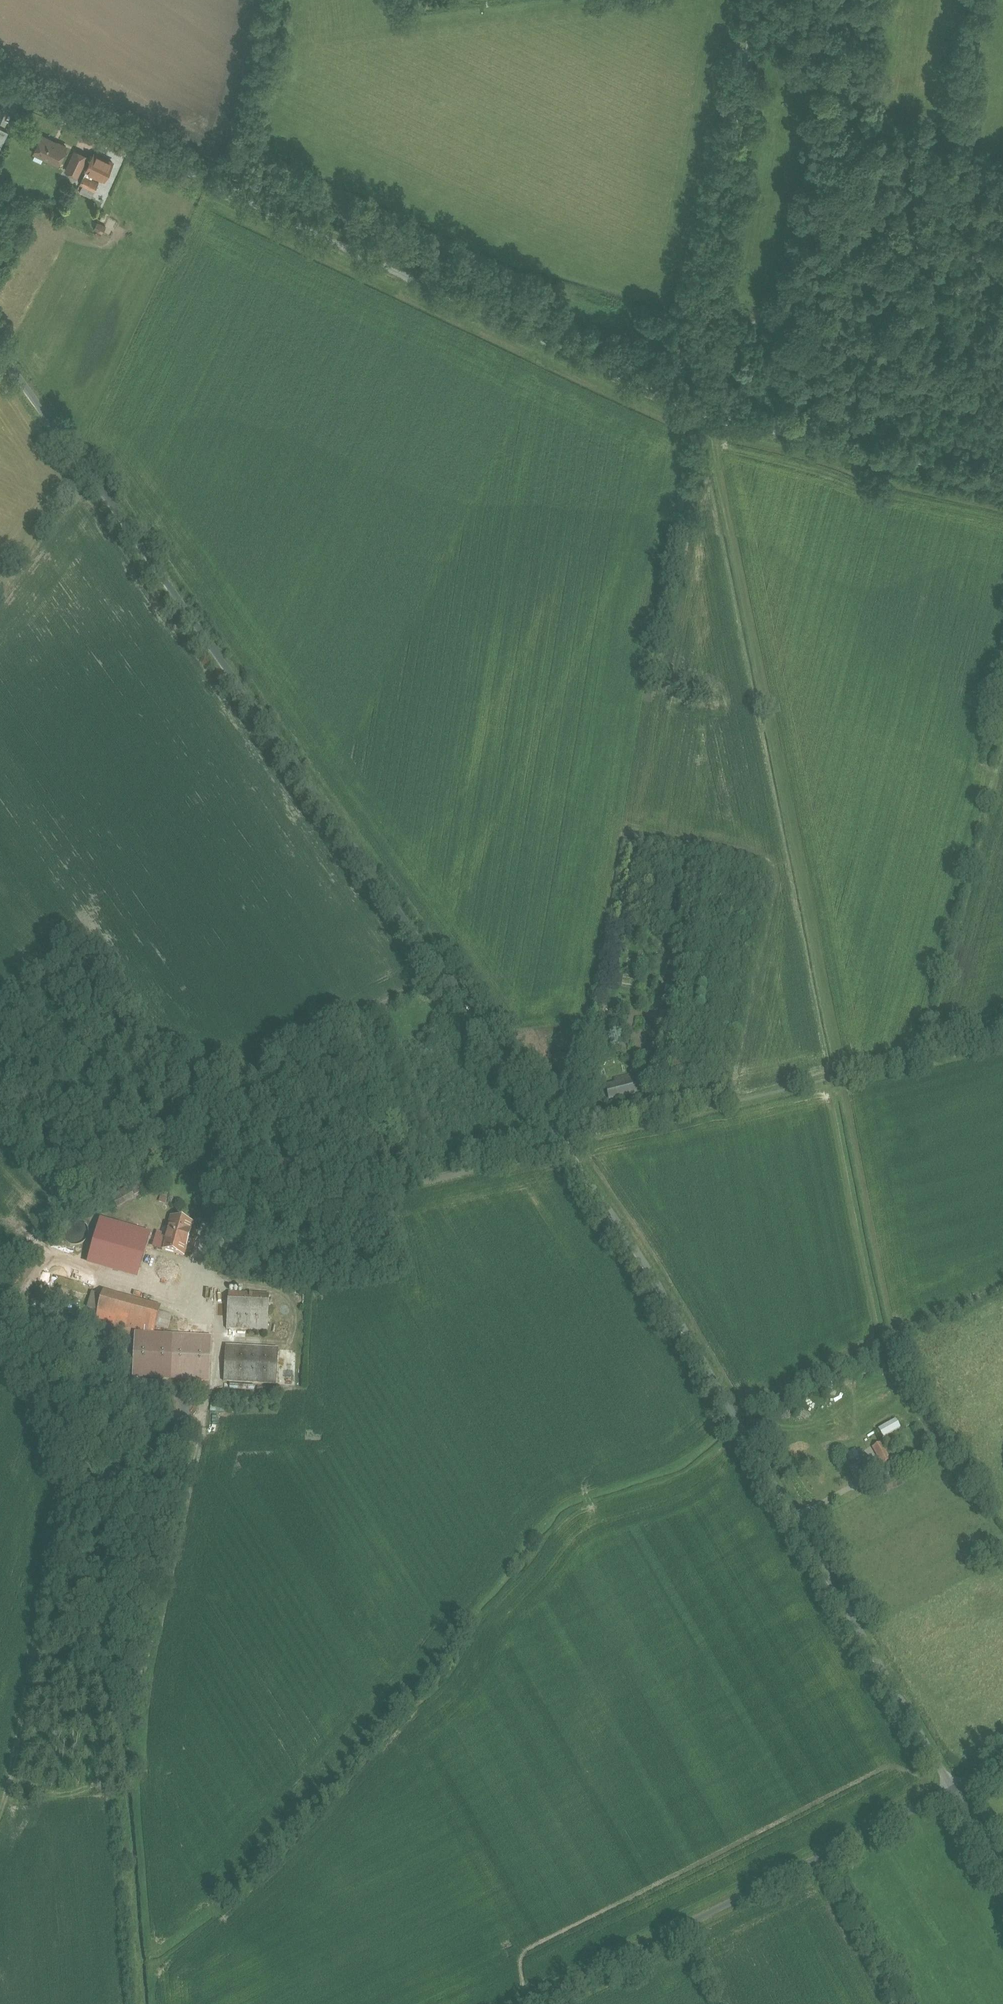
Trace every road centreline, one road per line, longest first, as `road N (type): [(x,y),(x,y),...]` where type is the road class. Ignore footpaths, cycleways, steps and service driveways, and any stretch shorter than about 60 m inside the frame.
road 1 (unclassified): [(953,1791),(603,1204),(0,346)]
road 2 (unclassified): [(0,85),(681,406),(1002,483)]
road 3 (unclassified): [(528,2003),(953,1791)]
road 4 (track): [(201,1249),(239,1065)]

